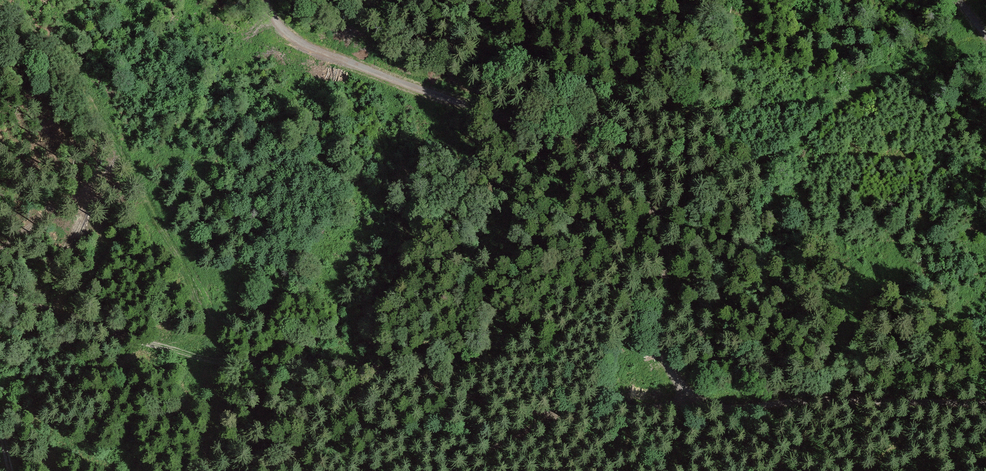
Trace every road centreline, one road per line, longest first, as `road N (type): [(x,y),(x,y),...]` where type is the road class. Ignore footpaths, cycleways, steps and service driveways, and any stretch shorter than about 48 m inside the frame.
road 1 (track): [(985,403),(709,405),(681,395),(661,344),(663,234),(643,190),(560,137),(308,48),(266,0)]
road 2 (track): [(0,290),(214,362),(369,367),(492,403),(563,413),(657,408),(681,395)]

